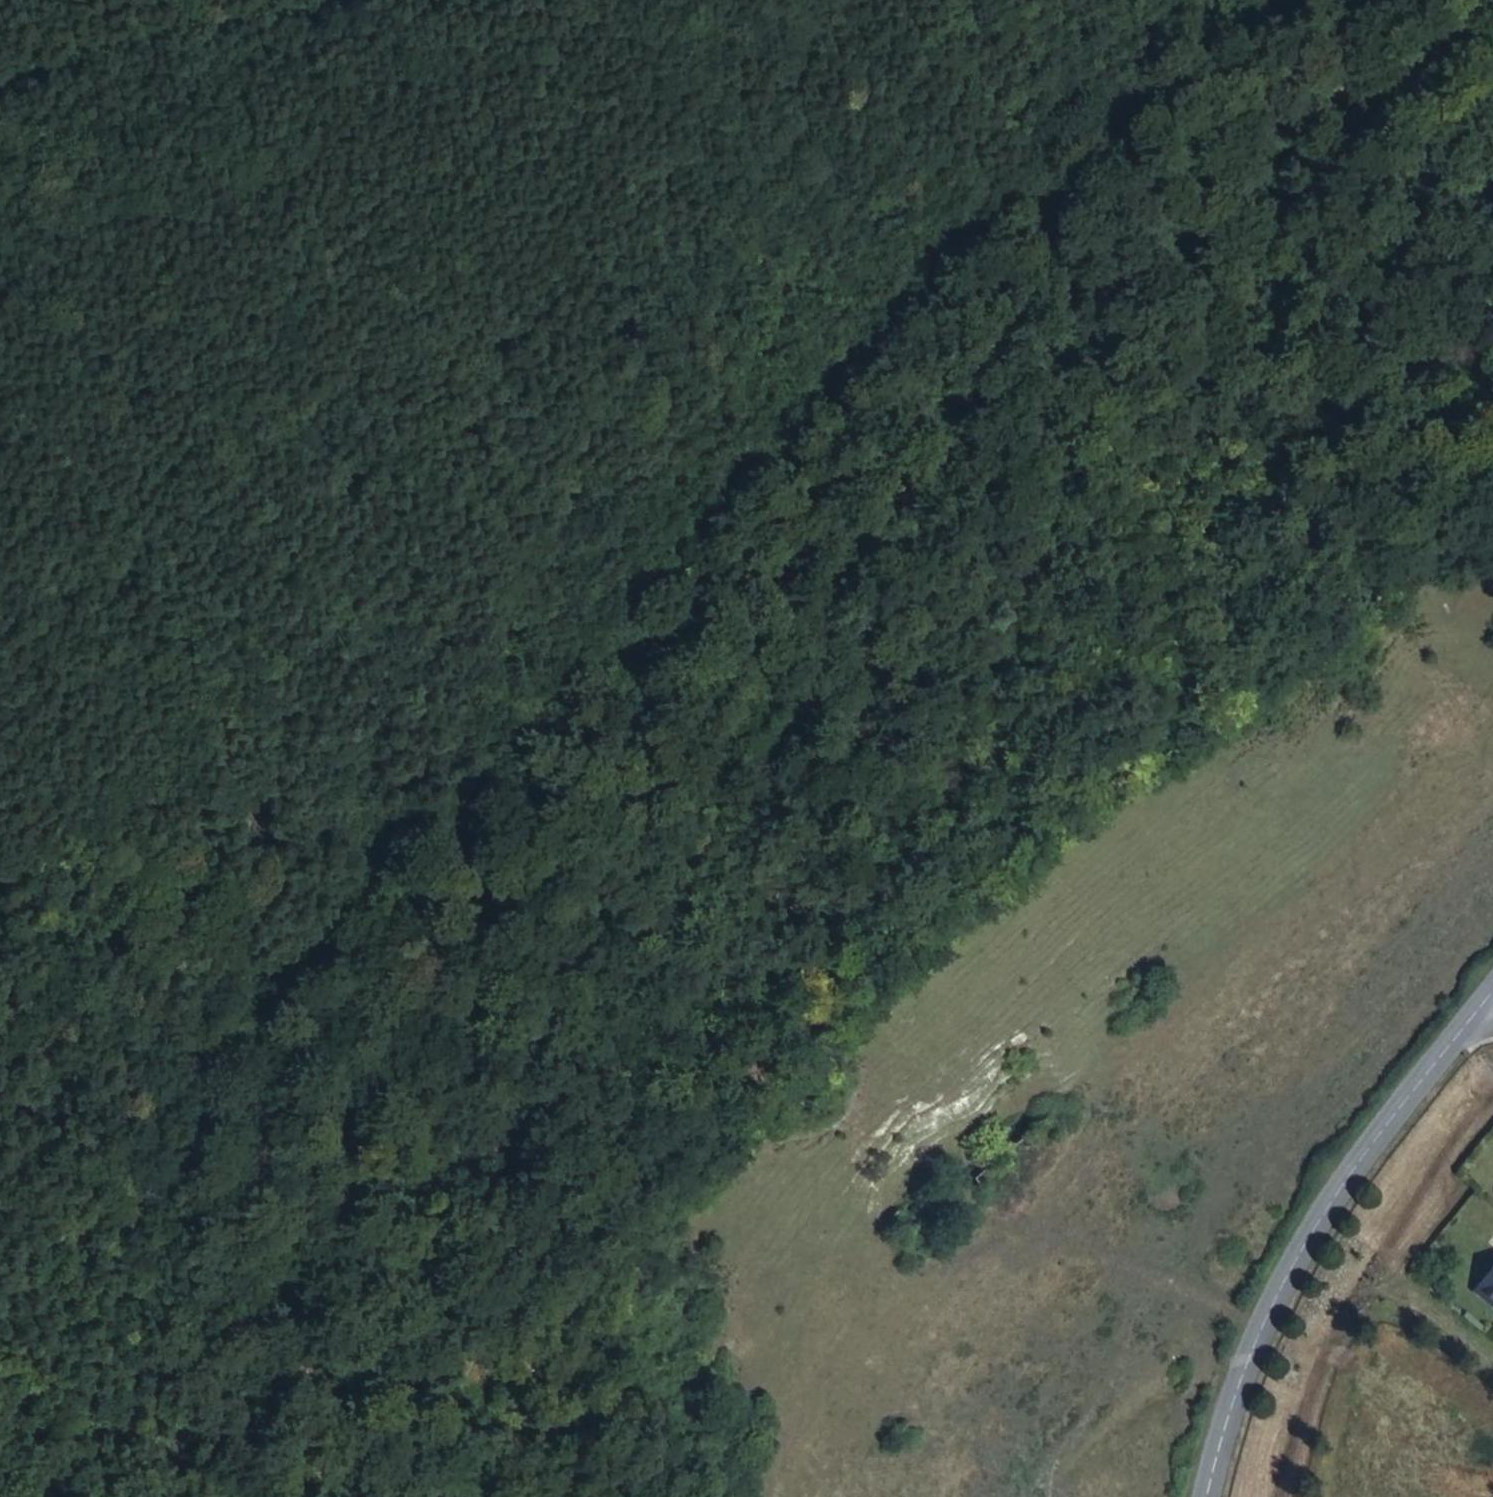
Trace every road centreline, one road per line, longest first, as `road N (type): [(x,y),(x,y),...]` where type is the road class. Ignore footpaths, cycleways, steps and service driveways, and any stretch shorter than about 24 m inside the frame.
road 1 (tertiary): [(1492,991),(1375,1140),(1285,1279),(1233,1403),(1206,1496)]

